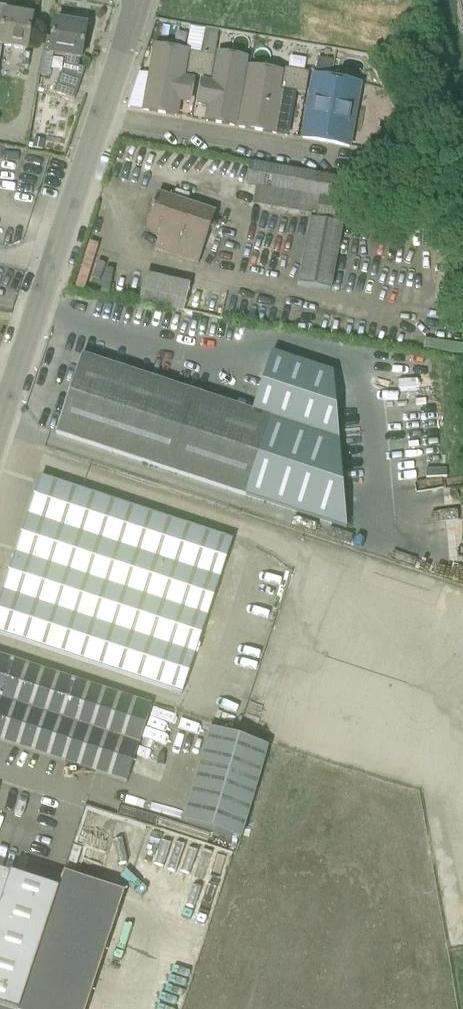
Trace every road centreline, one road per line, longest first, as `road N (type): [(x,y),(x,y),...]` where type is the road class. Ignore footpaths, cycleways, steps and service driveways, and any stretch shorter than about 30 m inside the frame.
road 1 (unclassified): [(0,430),(101,116)]
road 2 (unclassified): [(335,157),(101,116)]
road 3 (unclassified): [(101,116),(137,0)]

